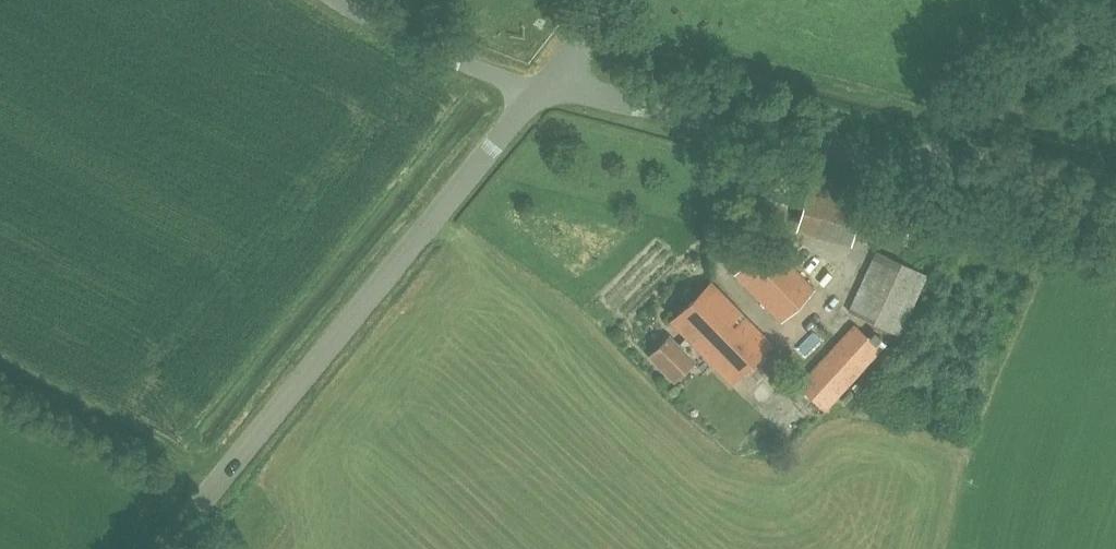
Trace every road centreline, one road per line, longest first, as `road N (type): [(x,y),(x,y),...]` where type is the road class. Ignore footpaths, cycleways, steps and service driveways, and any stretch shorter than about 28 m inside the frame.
road 1 (tertiary): [(165,548),(544,86)]
road 2 (unclassified): [(927,173),(544,86)]
road 3 (residential): [(927,173),(943,134),(967,107),(1115,11)]
road 4 (unclassified): [(544,86),(396,37),(329,0)]
road 5 (unclassified): [(1115,220),(927,173)]

